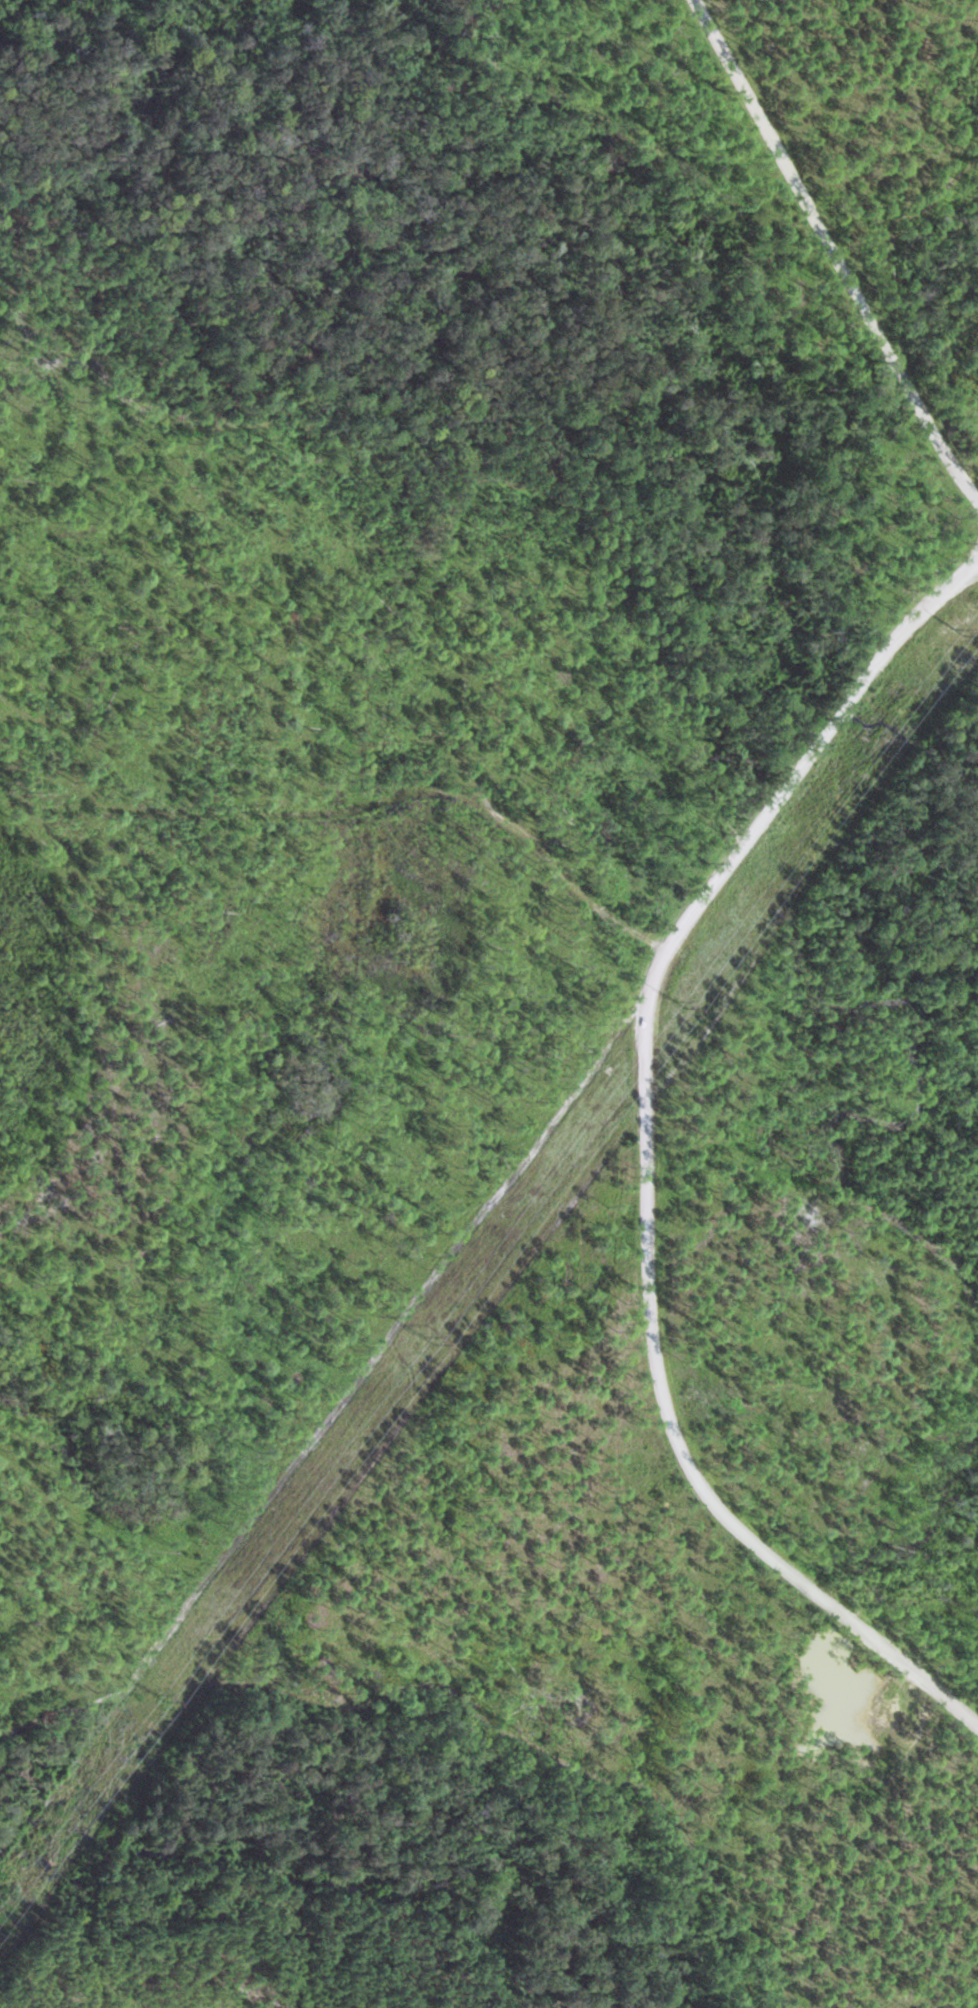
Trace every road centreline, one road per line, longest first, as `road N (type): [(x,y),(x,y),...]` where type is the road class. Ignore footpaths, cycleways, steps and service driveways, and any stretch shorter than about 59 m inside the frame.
road 1 (track): [(977,1723),(751,1541),(687,1459),(656,1365),(646,1103),(647,1005),(663,955),(893,635),(977,558)]
road 2 (track): [(977,497),(926,419),(696,0)]

